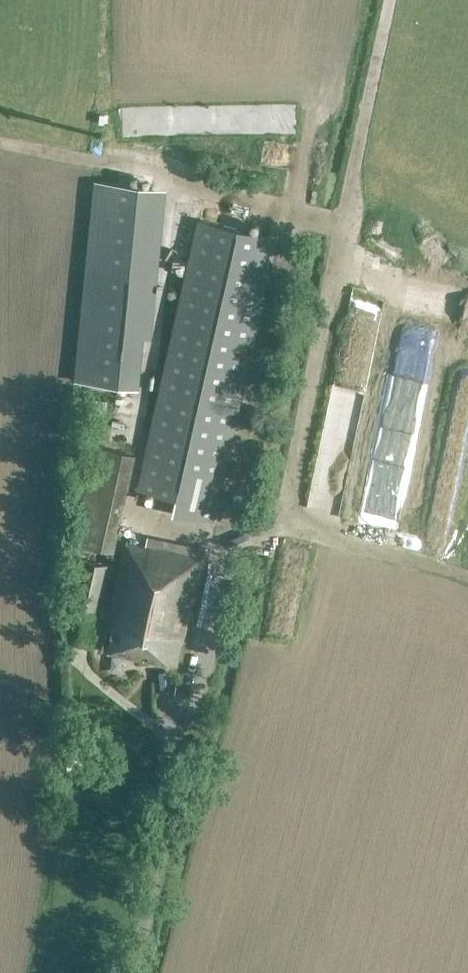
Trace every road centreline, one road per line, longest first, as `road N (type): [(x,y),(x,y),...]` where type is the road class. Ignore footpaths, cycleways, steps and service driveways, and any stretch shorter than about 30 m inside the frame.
road 1 (unclassified): [(132,972),(158,859),(166,759)]

